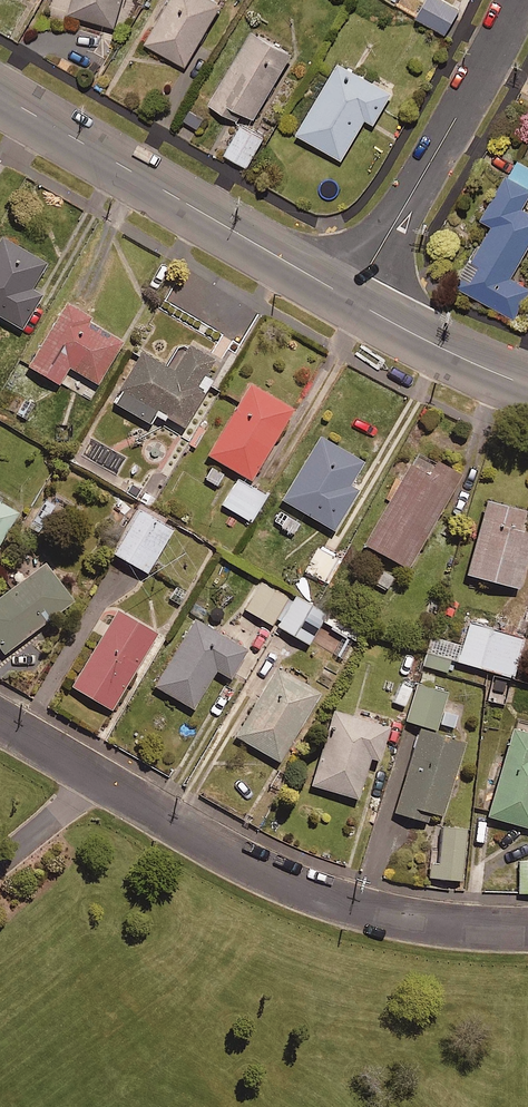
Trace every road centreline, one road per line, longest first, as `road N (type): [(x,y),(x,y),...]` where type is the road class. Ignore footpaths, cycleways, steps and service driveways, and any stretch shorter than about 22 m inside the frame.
road 1 (residential): [(0,723),(264,878),(391,917),(527,929)]
road 2 (tertiary): [(353,296),(0,92)]
road 3 (residential): [(516,0),(353,296)]
road 4 (tertiary): [(527,384),(353,296)]

